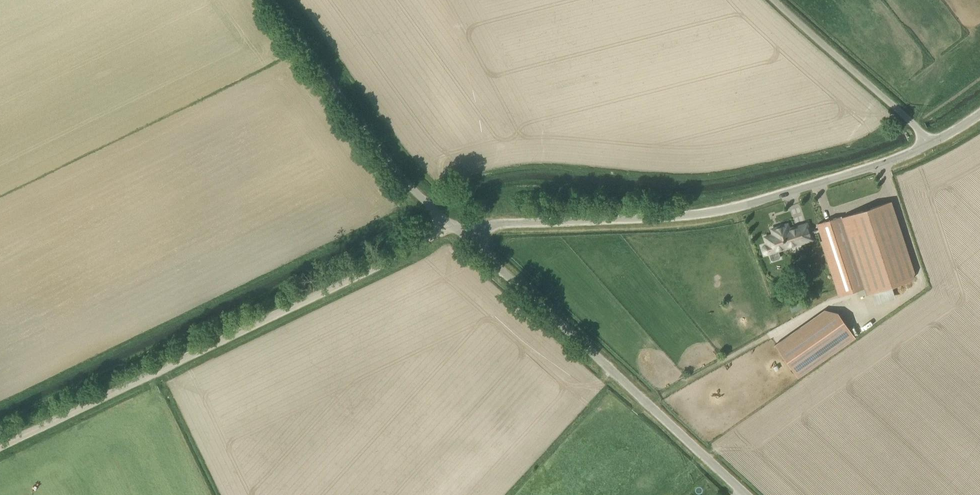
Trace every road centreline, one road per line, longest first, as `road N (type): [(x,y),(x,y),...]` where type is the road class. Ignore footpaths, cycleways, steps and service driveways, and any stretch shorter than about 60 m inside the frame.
road 1 (unclassified): [(0,449),(450,229)]
road 2 (unclassified): [(450,229),(716,214),(928,147)]
road 3 (unclassified): [(743,494),(450,229)]
road 4 (unclassified): [(450,229),(399,178),(264,0)]
road 5 (unclassified): [(928,147),(777,0)]

